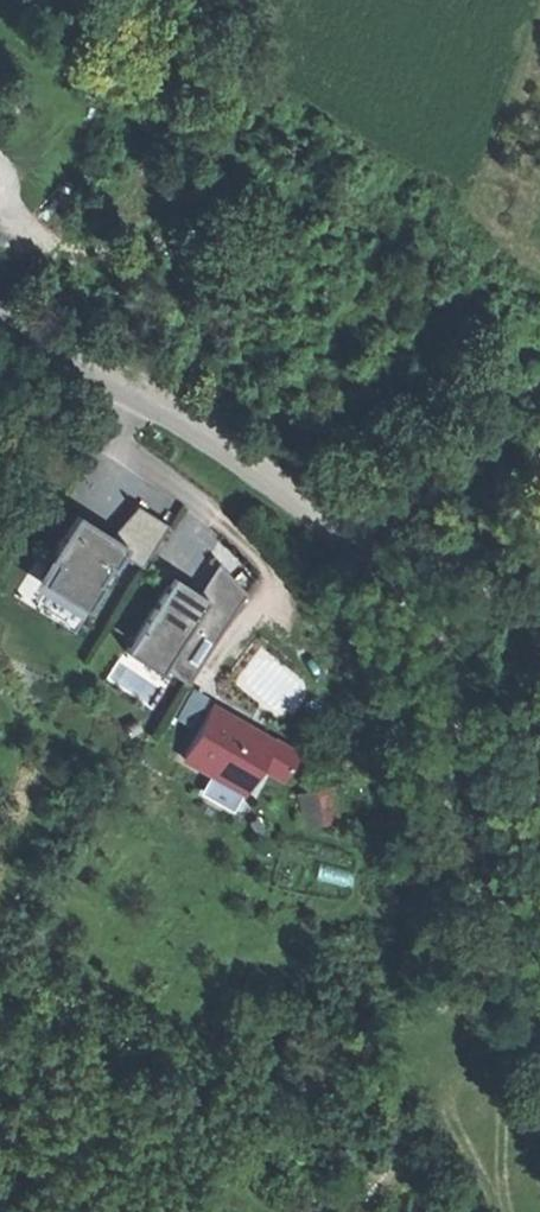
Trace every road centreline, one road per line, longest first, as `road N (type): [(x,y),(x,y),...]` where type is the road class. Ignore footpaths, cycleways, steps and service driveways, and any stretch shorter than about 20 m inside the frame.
road 1 (tertiary): [(539,890),(477,705),(402,580),(307,500)]
road 2 (tertiary): [(0,360),(307,500)]
road 3 (track): [(539,600),(307,500)]

